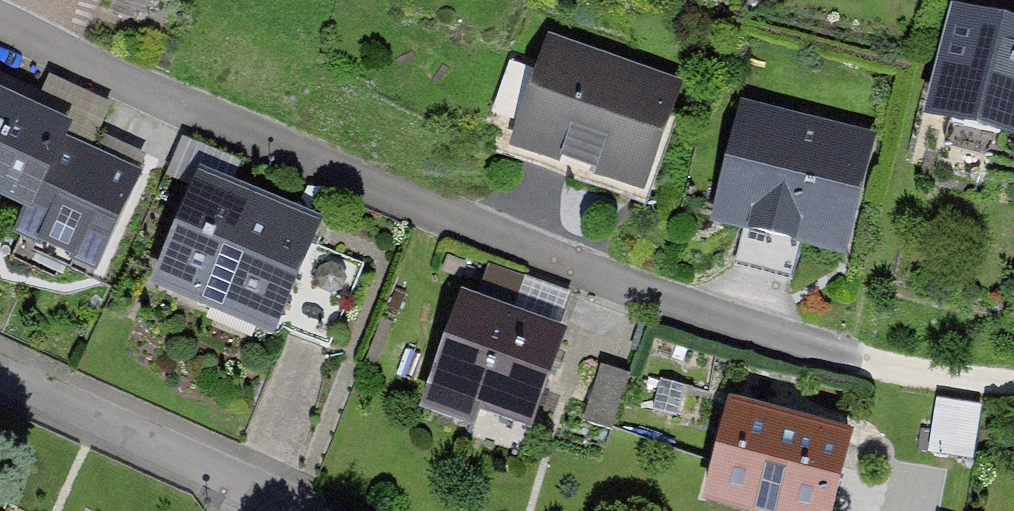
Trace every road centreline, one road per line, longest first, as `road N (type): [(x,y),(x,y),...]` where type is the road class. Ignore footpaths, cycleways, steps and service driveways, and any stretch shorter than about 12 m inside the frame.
road 1 (residential): [(0,12),(358,166),(794,339),(1013,391)]
road 2 (residential): [(0,369),(260,484)]

